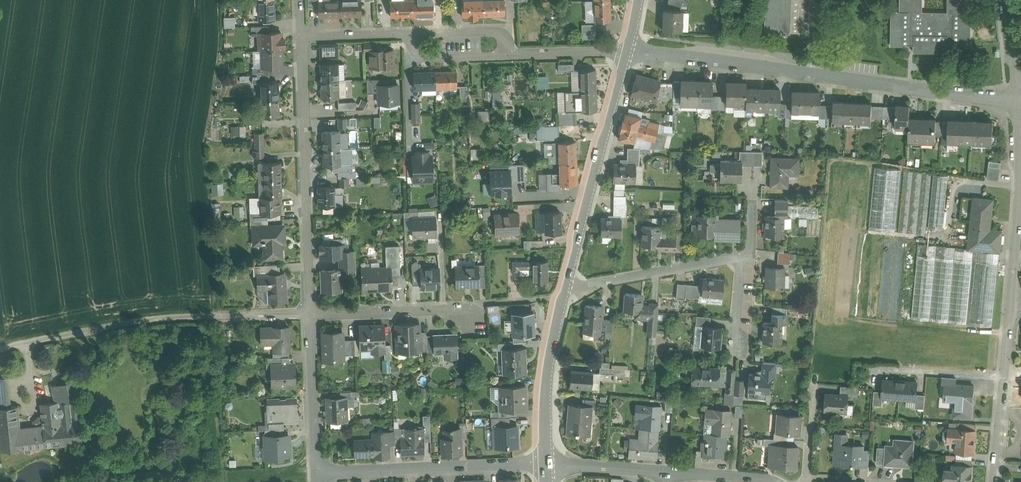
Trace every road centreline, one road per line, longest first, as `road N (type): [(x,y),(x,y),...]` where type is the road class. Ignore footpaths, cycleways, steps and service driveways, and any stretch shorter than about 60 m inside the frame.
road 1 (residential): [(626,52),(1020,101)]
road 2 (residential): [(310,316),(134,322),(0,349)]
road 3 (residential): [(310,316),(302,38)]
road 4 (tertiary): [(626,52),(565,289)]
road 5 (residential): [(548,463),(317,473)]
road 6 (residential): [(1020,101),(1016,303)]
road 7 (residential): [(565,289),(749,255)]
road 8 (residential): [(1016,303),(994,481)]
road 9 (tertiary): [(565,289),(548,371),(548,463)]
road 10 (residential): [(472,318),(310,316)]
road 11 (residential): [(310,316),(317,473)]
road 12 (residential): [(670,473),(548,463)]

